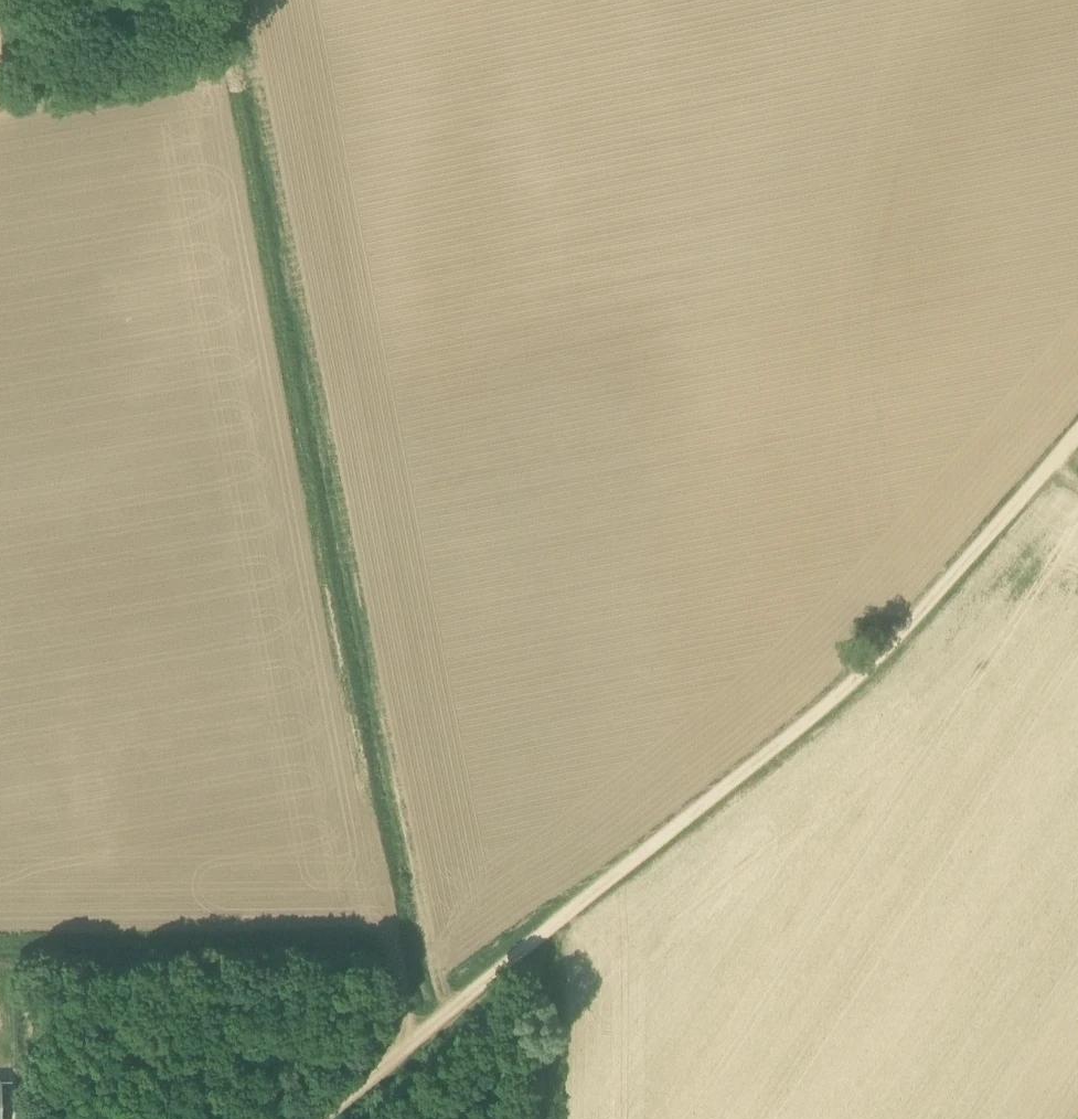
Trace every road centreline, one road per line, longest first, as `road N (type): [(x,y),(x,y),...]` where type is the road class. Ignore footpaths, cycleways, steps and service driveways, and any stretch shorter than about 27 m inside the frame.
road 1 (track): [(317,1118),(819,711),(902,632),(1077,434)]

